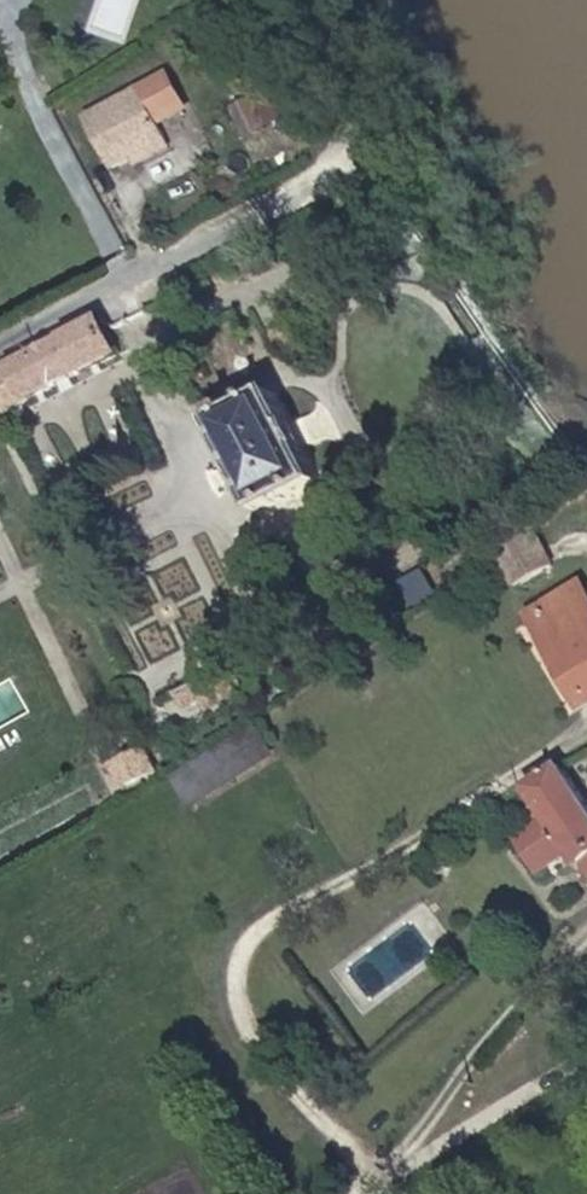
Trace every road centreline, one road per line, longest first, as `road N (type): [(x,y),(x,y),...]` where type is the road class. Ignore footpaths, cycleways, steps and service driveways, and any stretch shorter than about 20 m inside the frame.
road 1 (unclassified): [(359,172),(0,351)]

